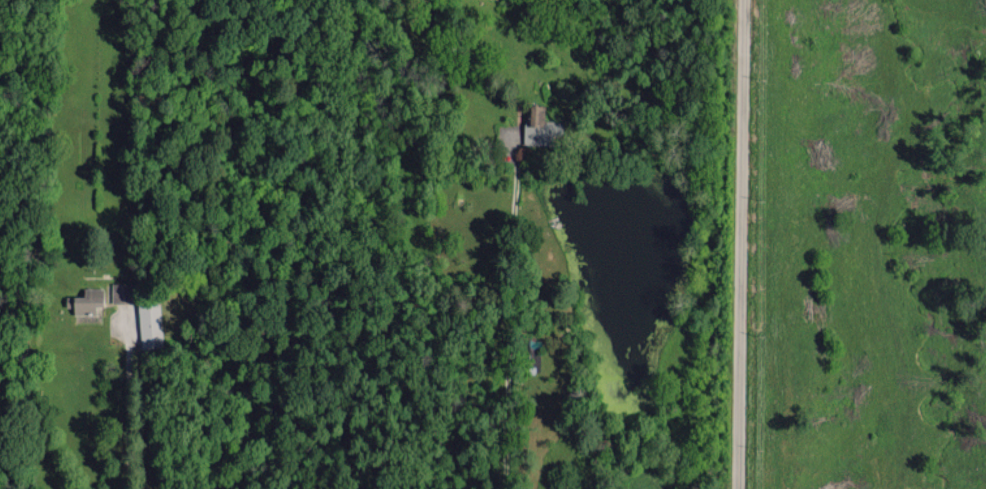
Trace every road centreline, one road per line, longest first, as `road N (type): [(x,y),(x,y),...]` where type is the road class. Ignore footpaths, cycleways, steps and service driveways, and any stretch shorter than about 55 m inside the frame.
road 1 (residential): [(733,488),(721,0)]

